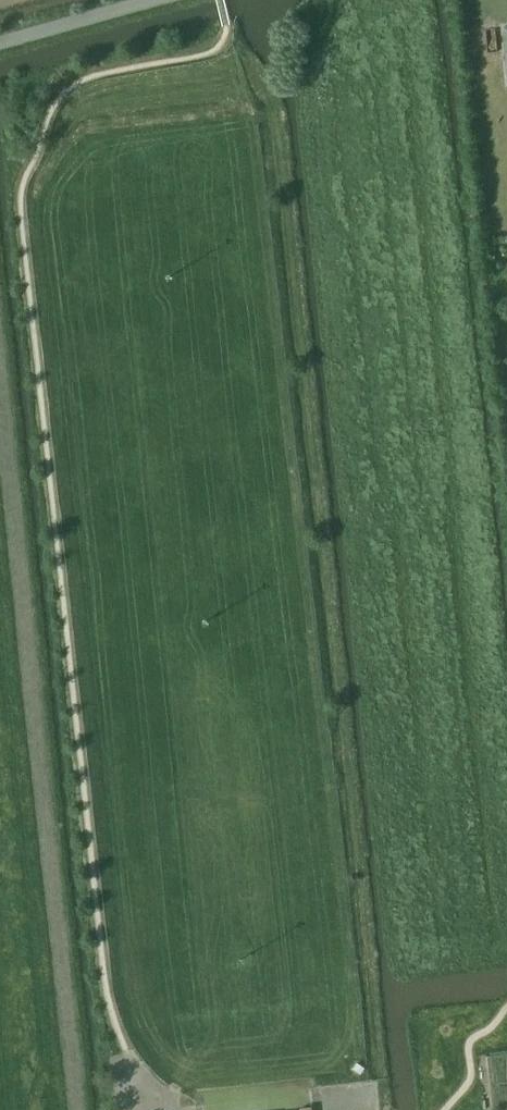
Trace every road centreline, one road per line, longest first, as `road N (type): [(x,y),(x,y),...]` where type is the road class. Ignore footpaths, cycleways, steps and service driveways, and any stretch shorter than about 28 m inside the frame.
road 1 (unclassified): [(0,43),(155,0)]

